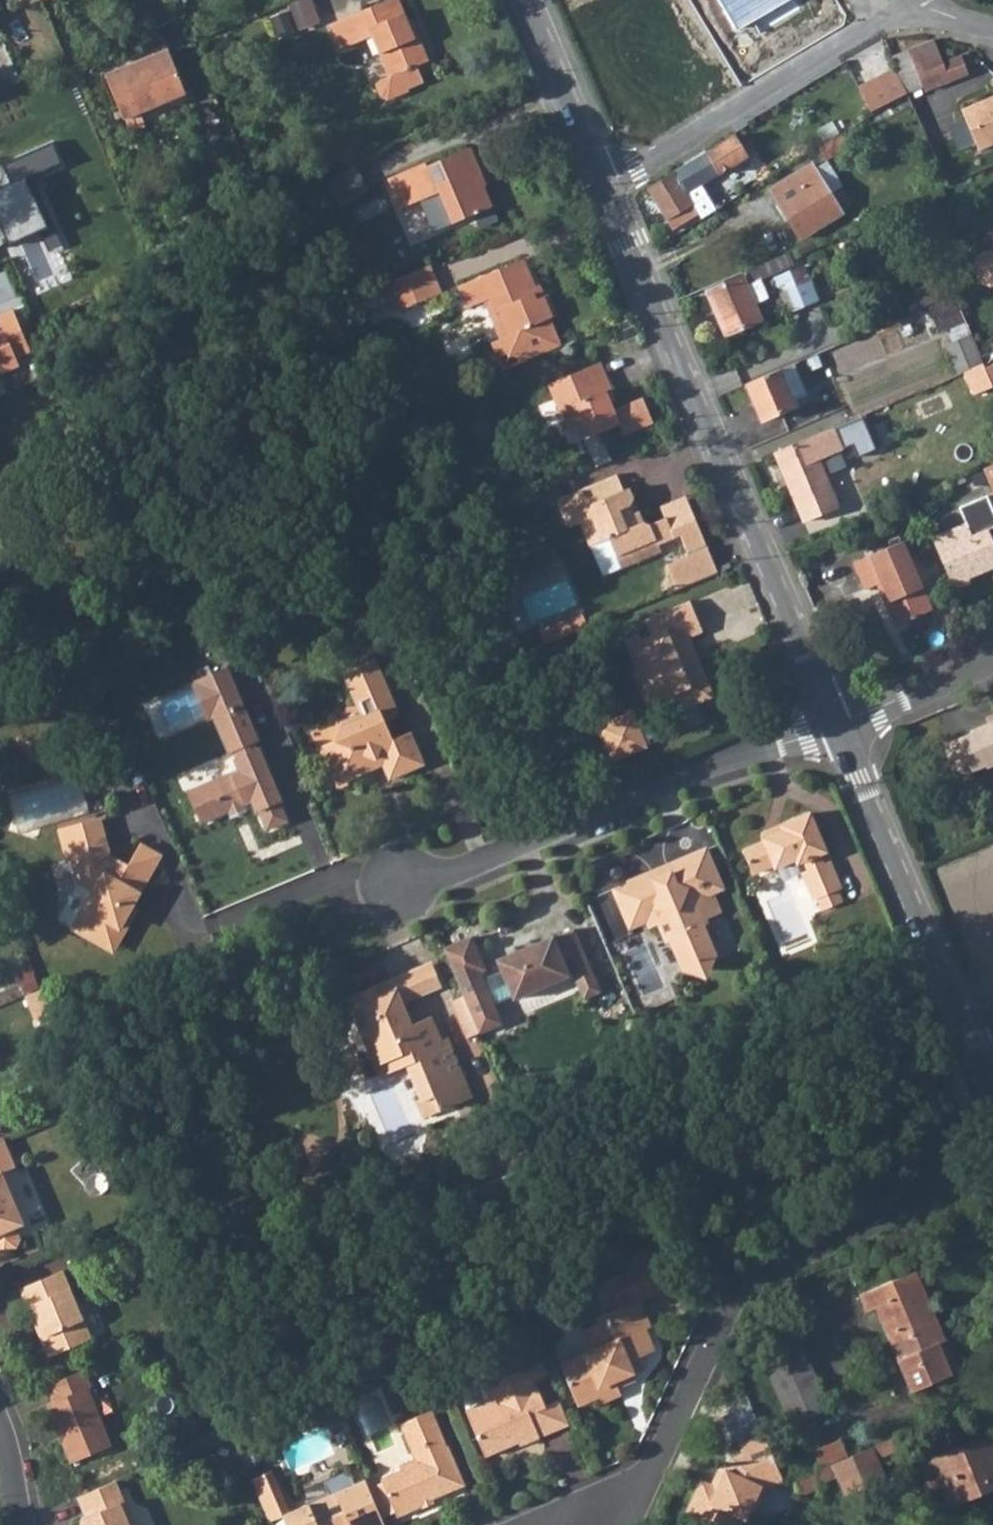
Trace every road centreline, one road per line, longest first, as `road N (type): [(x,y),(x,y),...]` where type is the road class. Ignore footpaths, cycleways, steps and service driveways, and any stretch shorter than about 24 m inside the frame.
road 1 (residential): [(540,1524),(642,1482),(737,1291),(775,1260),(911,1202),(963,1089),(989,1075)]
road 2 (tertiary): [(606,185),(836,725)]
road 3 (residential): [(836,725),(405,883)]
road 4 (tertiary): [(836,725),(989,1075)]
road 5 (residential): [(606,185),(877,20)]
road 6 (tertiary): [(529,0),(606,185)]
road 7 (residential): [(992,658),(836,725)]

